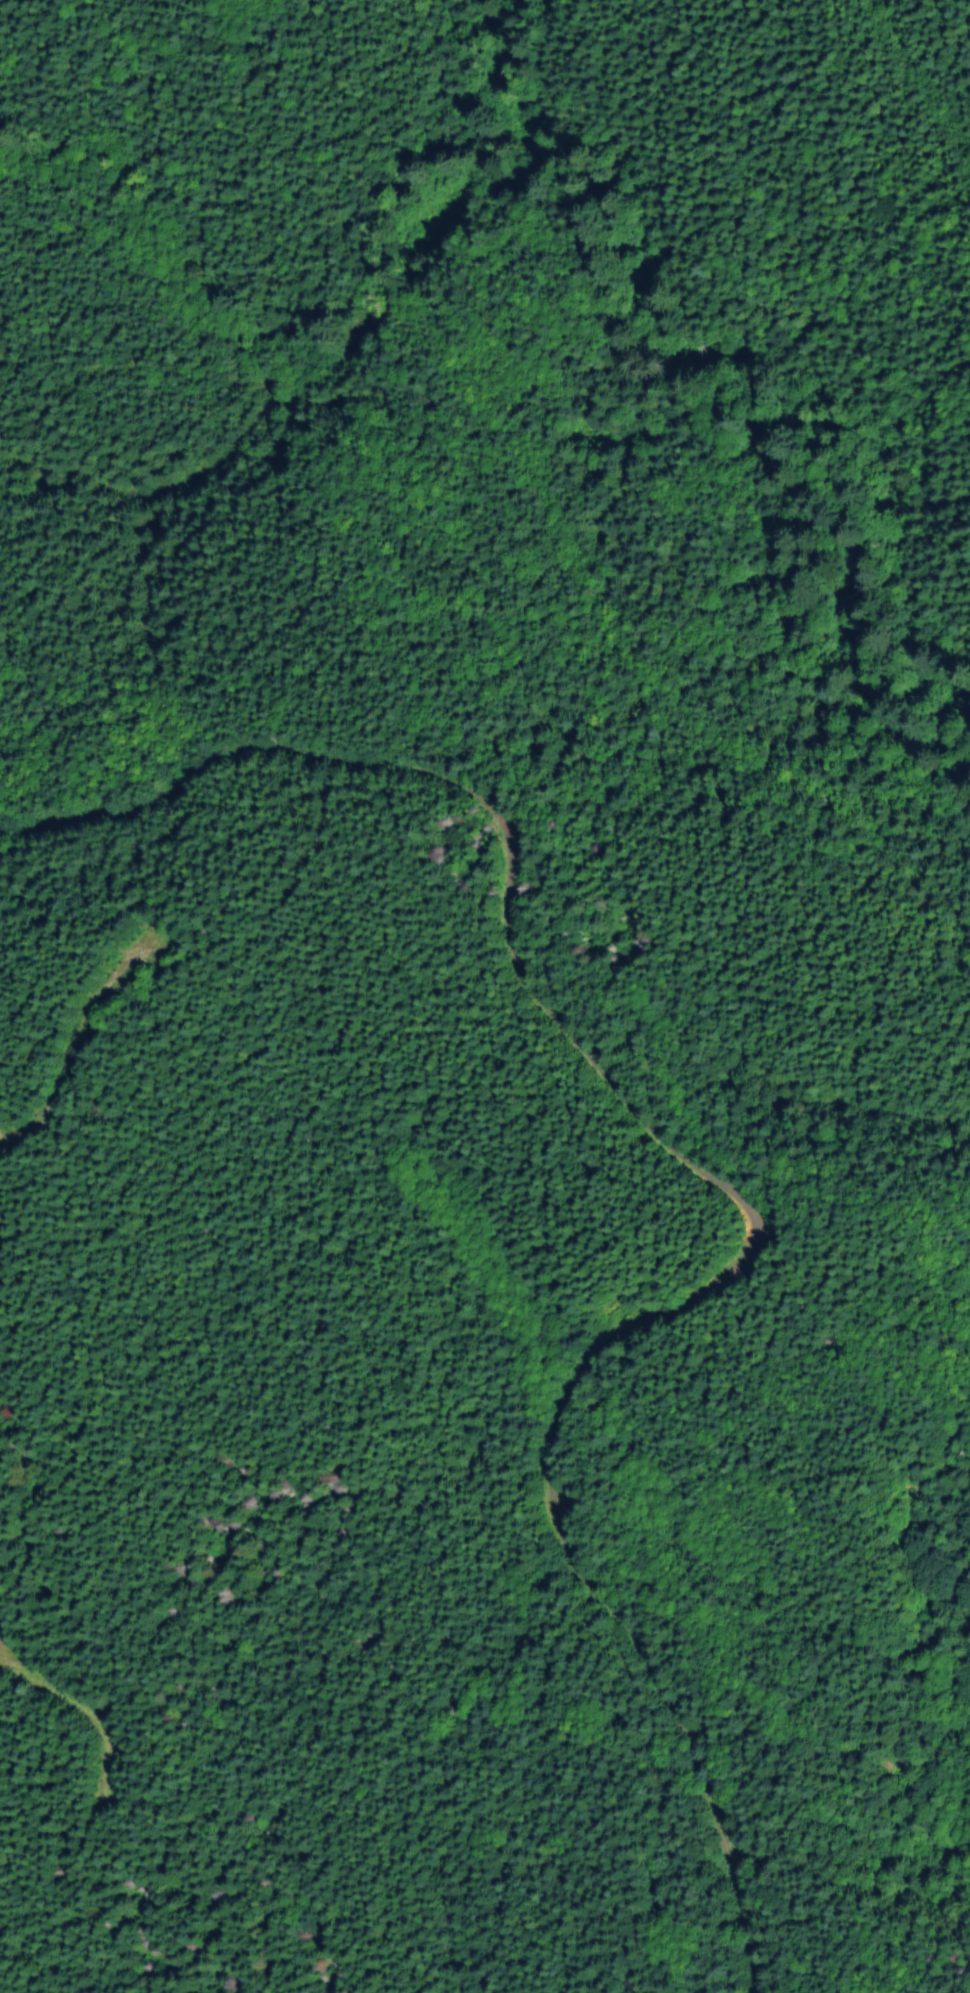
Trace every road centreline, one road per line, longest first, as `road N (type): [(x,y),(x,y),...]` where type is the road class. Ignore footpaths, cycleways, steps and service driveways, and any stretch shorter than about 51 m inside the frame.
road 1 (track): [(736,1992),(712,1786),(622,1605),(550,1514),(532,1405),(562,1339),(688,1267),(718,1206),(700,1122),(520,965),(508,844),(459,754),(363,718),(213,736),(99,784),(0,796)]

